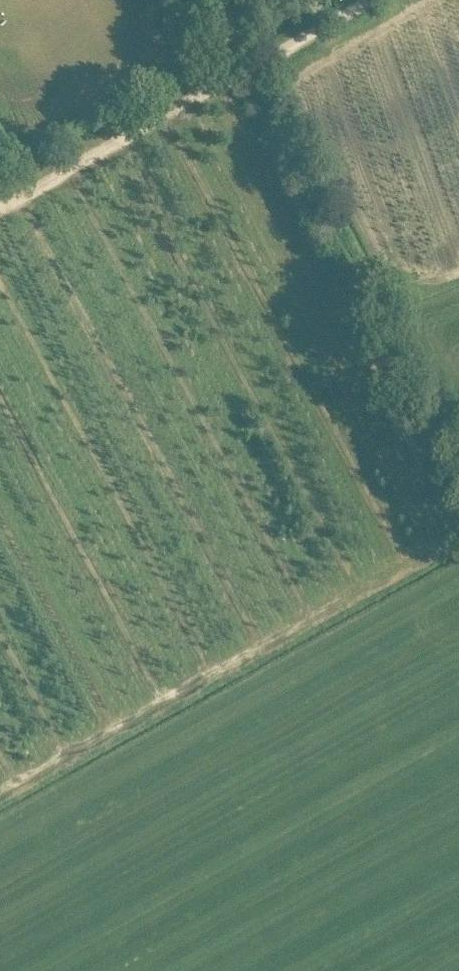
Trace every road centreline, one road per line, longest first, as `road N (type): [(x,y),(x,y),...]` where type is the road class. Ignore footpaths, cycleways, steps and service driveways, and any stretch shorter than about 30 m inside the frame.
road 1 (track): [(0,213),(266,60)]
road 2 (unclassified): [(266,60),(371,0)]

